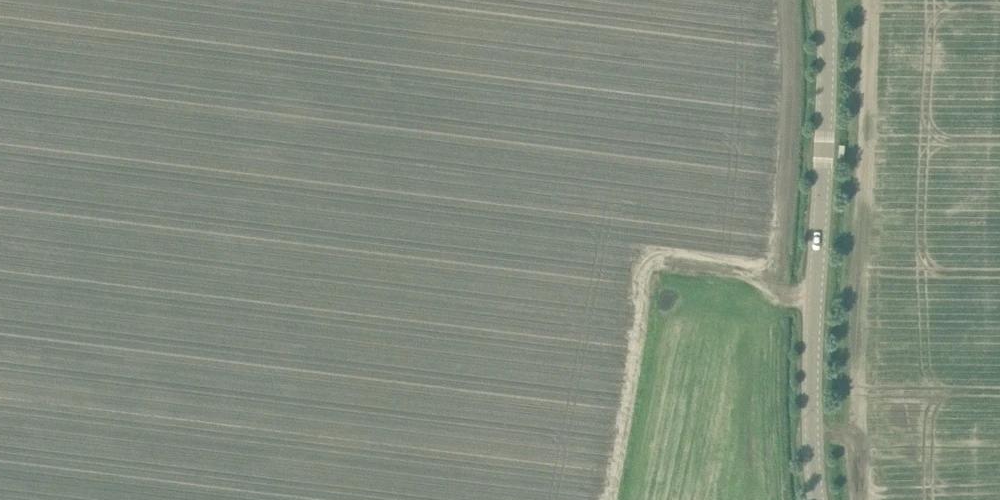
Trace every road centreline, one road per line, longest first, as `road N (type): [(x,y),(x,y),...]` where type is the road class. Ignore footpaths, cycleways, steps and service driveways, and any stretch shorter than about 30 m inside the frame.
road 1 (unclassified): [(819,499),(813,369),(827,0)]

